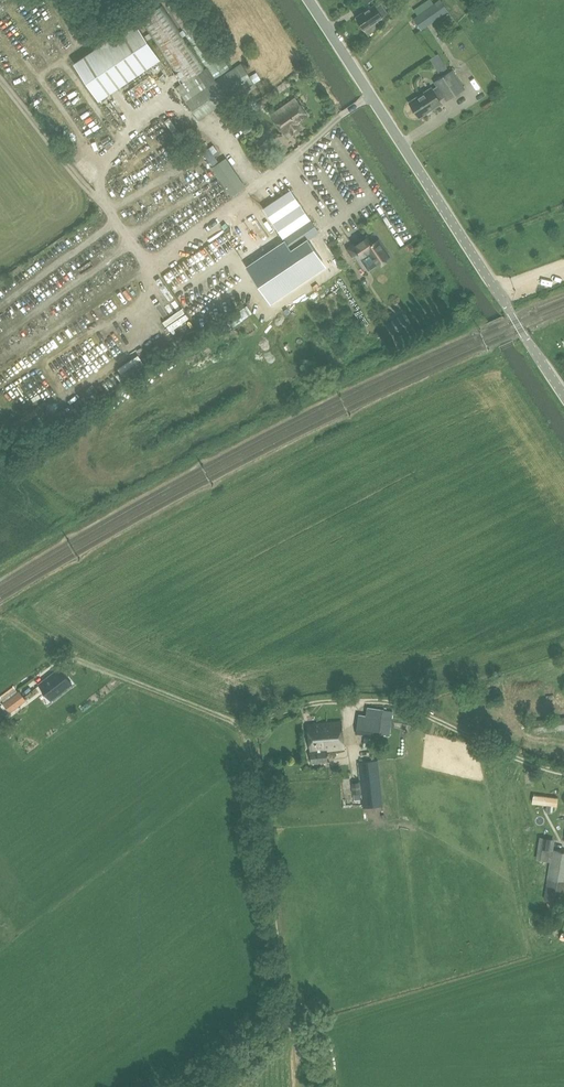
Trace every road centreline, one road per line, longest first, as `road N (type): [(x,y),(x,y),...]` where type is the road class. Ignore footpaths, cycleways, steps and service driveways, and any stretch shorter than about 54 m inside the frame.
road 1 (tertiary): [(563,395),(309,0)]
road 2 (track): [(563,773),(396,704),(307,705),(245,726)]
road 3 (track): [(245,726),(292,1018)]
road 4 (track): [(245,726),(50,647)]

